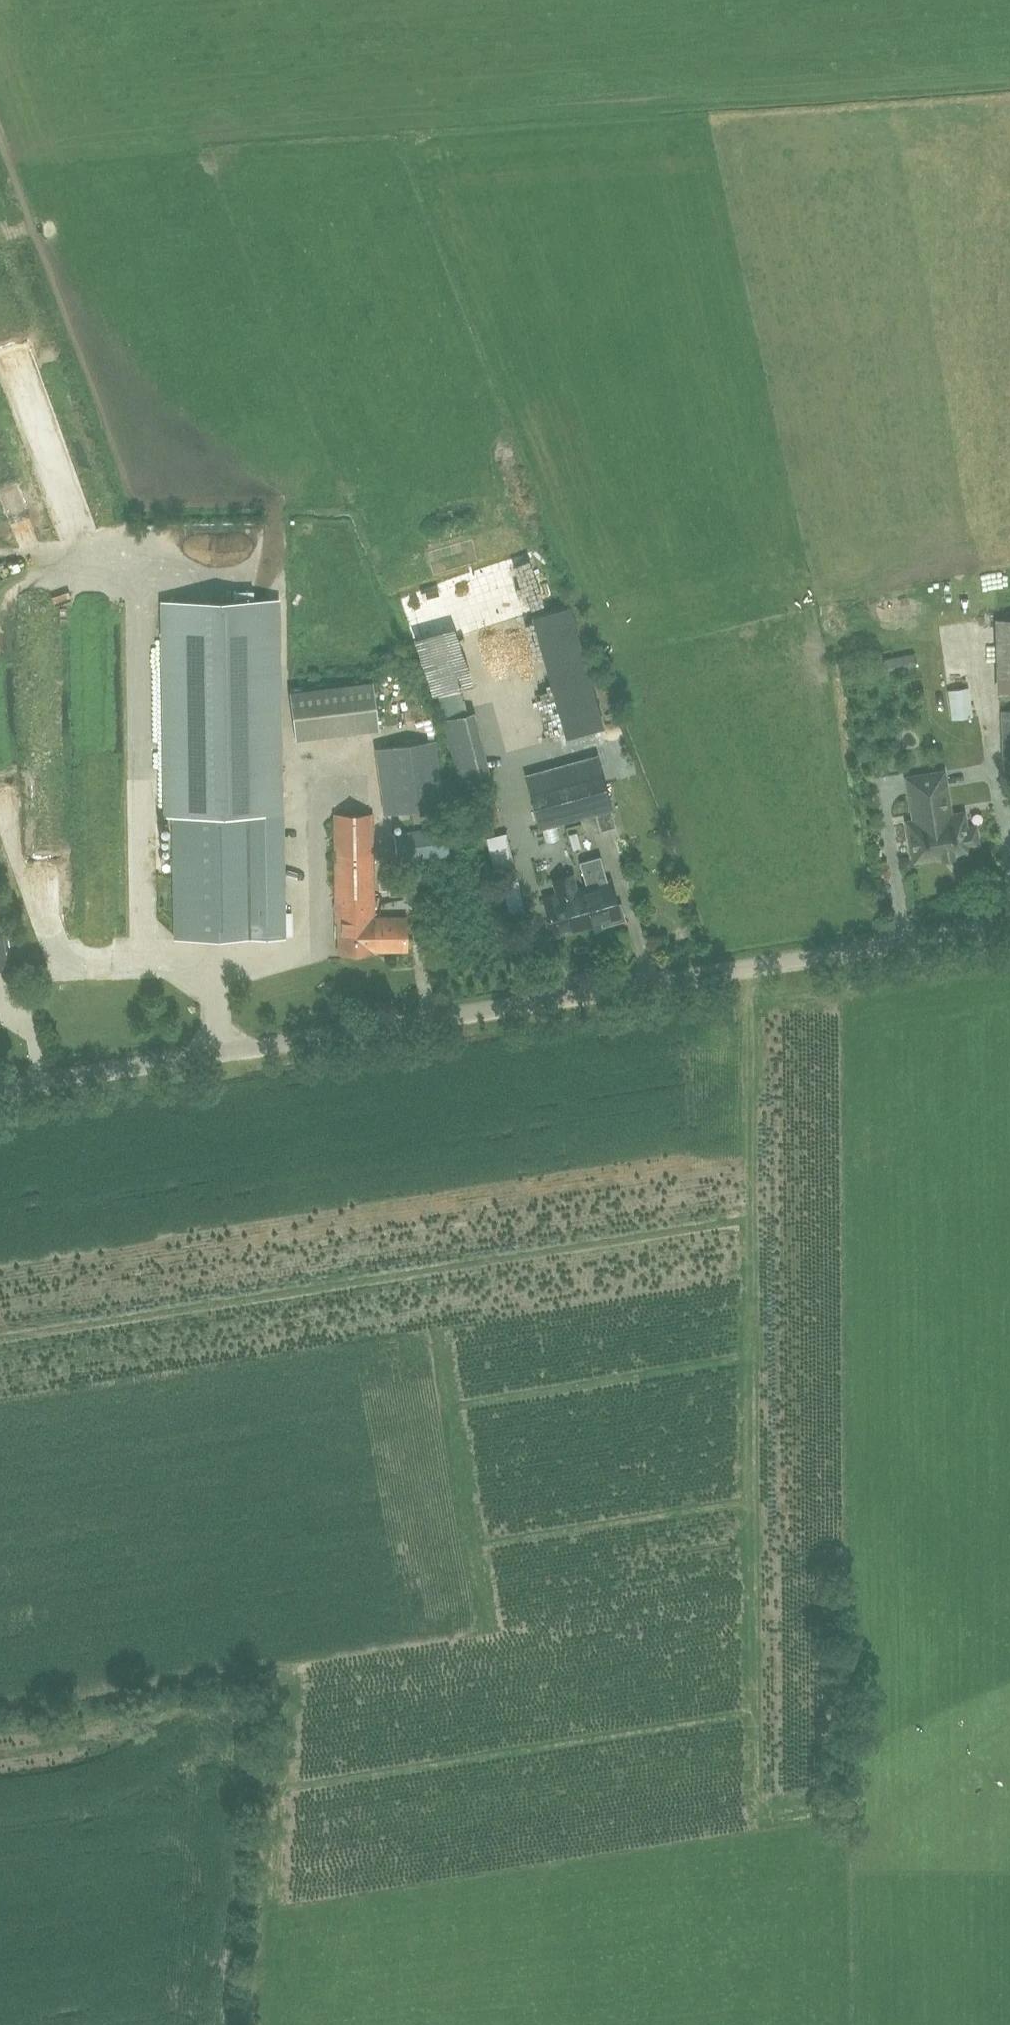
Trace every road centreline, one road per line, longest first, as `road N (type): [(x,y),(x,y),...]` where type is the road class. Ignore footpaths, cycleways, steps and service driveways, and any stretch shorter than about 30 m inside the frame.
road 1 (unclassified): [(0,1088),(1009,927)]

